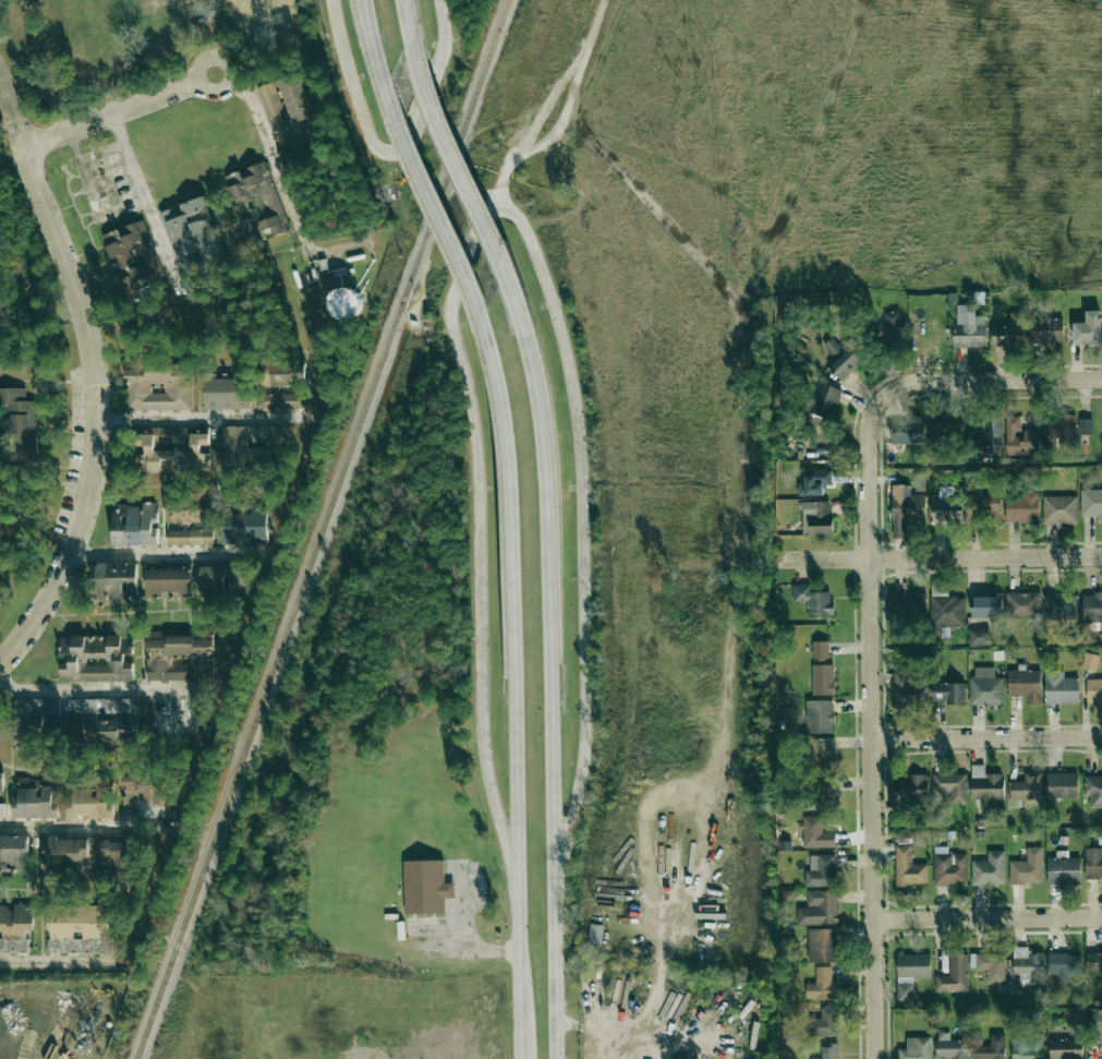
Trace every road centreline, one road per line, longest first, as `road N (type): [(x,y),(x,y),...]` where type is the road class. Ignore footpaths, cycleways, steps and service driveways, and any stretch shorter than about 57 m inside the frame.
road 1 (secondary): [(556,891),(588,720),(584,505),(567,361),(521,221),(499,208),(482,217),(451,323),(477,450),(487,777),(517,873)]
road 2 (secondary): [(557,1058),(548,443),(522,317),(499,256)]
road 3 (secondary): [(480,312),(509,456),(520,1026)]
road 4 (residential): [(875,1058),(868,430),(882,397)]
road 5 (tertiary): [(0,666),(70,549),(95,469),(99,420),(99,358),(0,73)]
road 6 (residential): [(32,152),(217,79),(253,94),(286,192),(315,246)]
road 7 (secondary): [(333,0),(371,145),(396,155),(407,146),(441,50),(437,0)]
road 8 (residential): [(782,563),(1101,557)]
road 9 (secondary): [(499,256),(427,101),(411,45)]
road 10 (residential): [(872,739),(1101,738)]
road 11 (residential): [(873,922),(1101,919)]
road 12 (secondary): [(388,104),(480,312)]
road 13 (residential): [(882,397),(913,383),(1101,380)]

